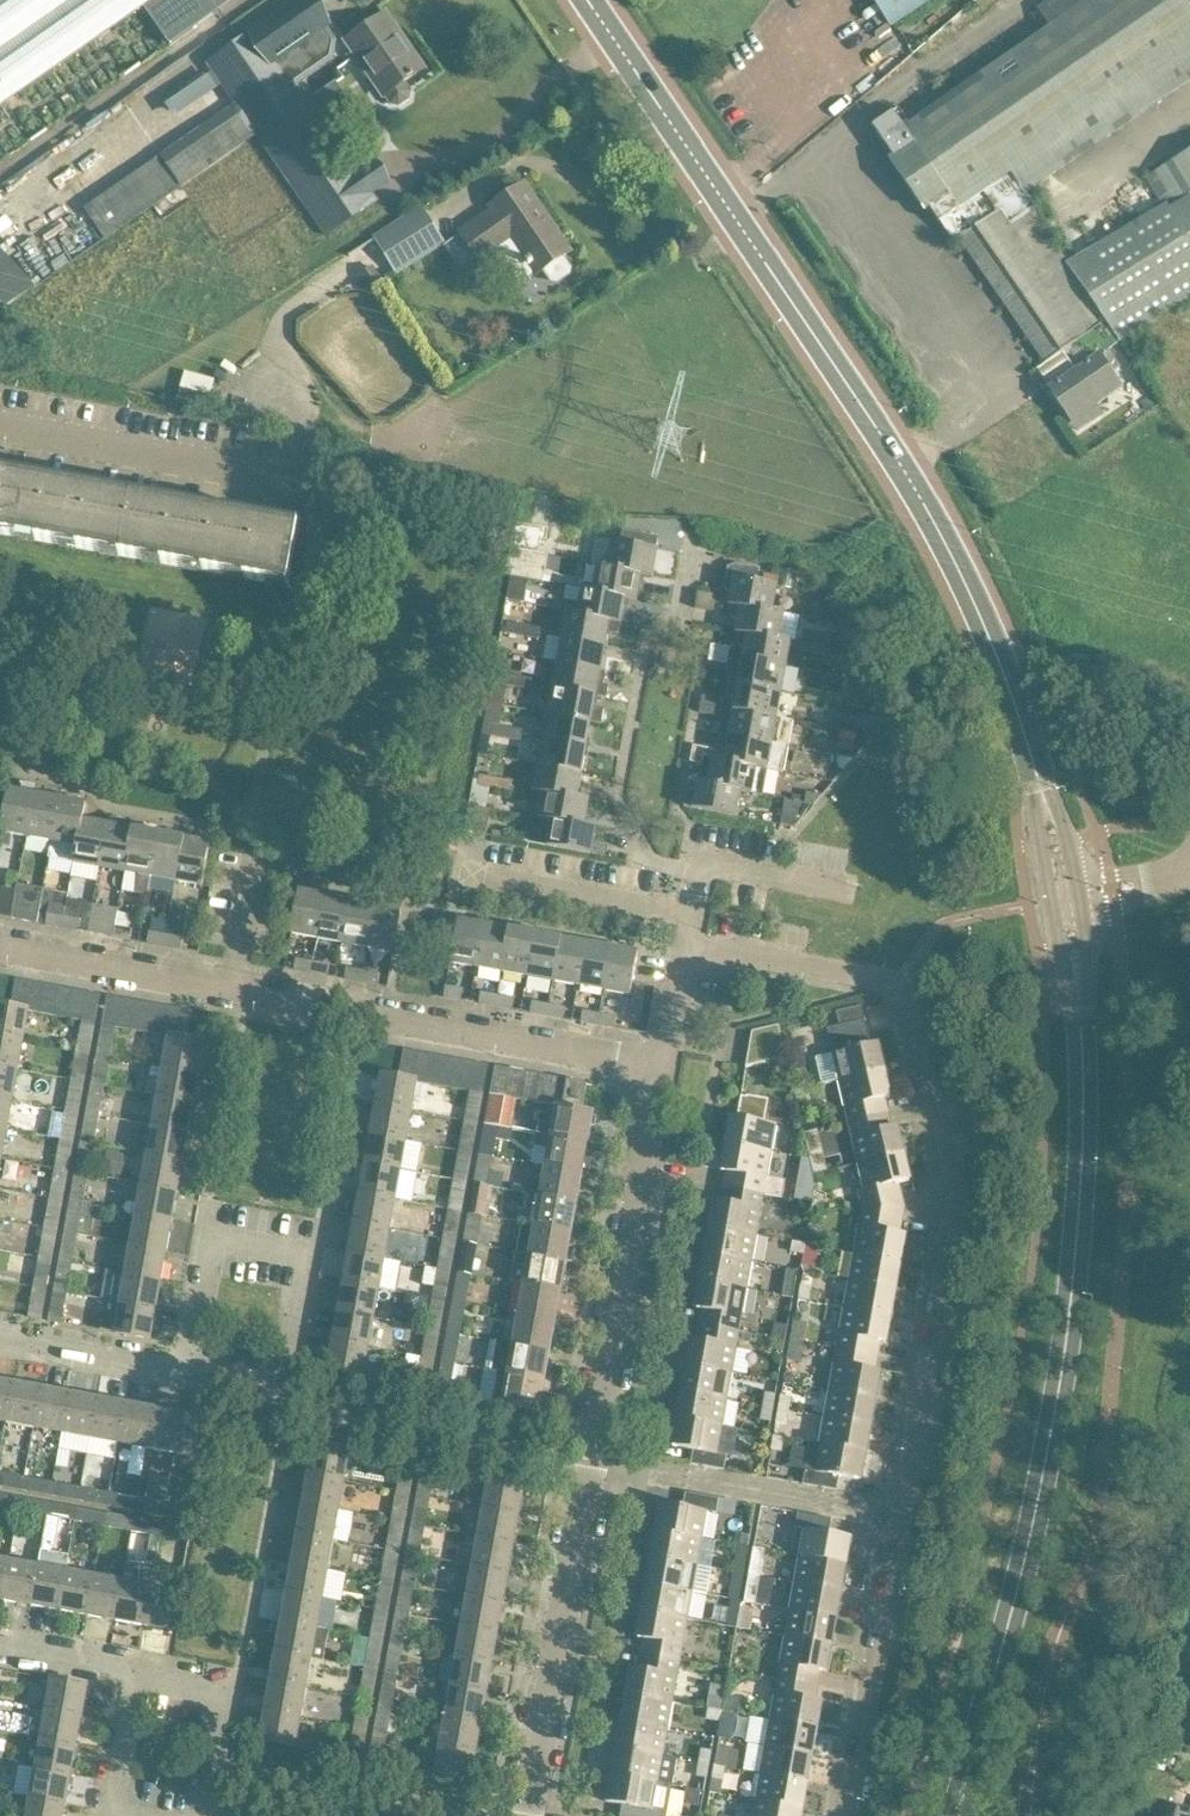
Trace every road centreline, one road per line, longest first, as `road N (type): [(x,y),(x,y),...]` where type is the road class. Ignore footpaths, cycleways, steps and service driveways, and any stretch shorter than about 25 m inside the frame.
road 1 (tertiary): [(1066,897),(988,626),(941,526),(589,0)]
road 2 (tertiary): [(959,1815),(1064,1364),(1084,1144),(1066,897)]
road 3 (residential): [(847,1815),(957,1204),(912,998),(900,983)]
road 4 (unclassified): [(663,1068),(0,943)]
road 5 (residential): [(527,1815),(610,1375)]
road 6 (residential): [(0,428),(314,484)]
road 7 (unclassified): [(610,1375),(663,1068)]
road 8 (residential): [(177,1375),(203,1225),(319,1247)]
road 9 (residential): [(177,1375),(292,1397),(319,1247)]
road 10 (residential): [(217,1815),(240,1688),(129,1667)]
road 11 (unclassified): [(900,983),(691,947)]
road 12 (residential): [(147,1815),(104,1809),(129,1667)]
road 13 (residential): [(177,1375),(0,1341)]
road 14 (unclassified): [(1066,897),(1159,885),(1189,862)]
road 15 (residential): [(129,1667),(0,1644)]
road 16 (unclassified): [(663,1068),(691,947)]

